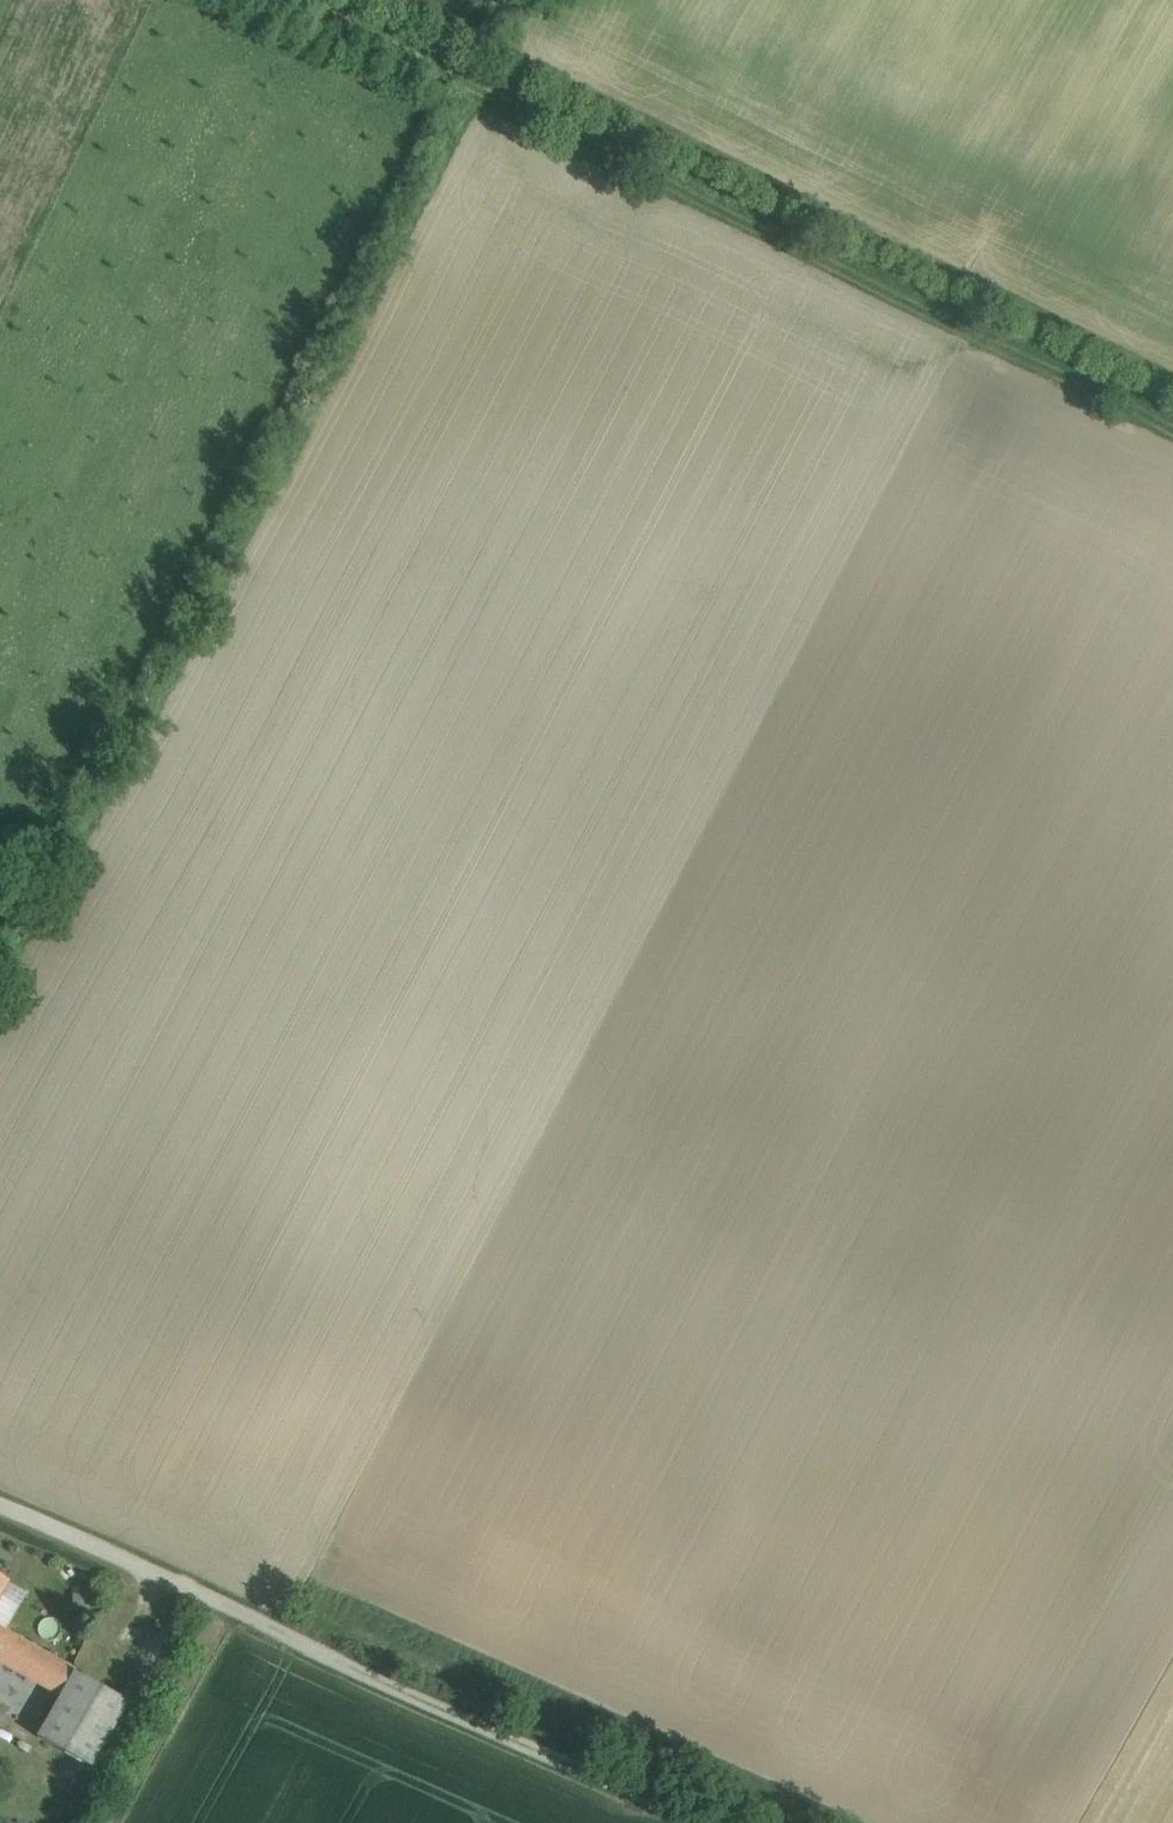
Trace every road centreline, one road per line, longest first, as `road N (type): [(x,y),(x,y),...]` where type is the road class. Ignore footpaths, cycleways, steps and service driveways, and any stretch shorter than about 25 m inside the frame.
road 1 (track): [(1172,430),(297,0)]
road 2 (track): [(0,1504),(712,1822)]

